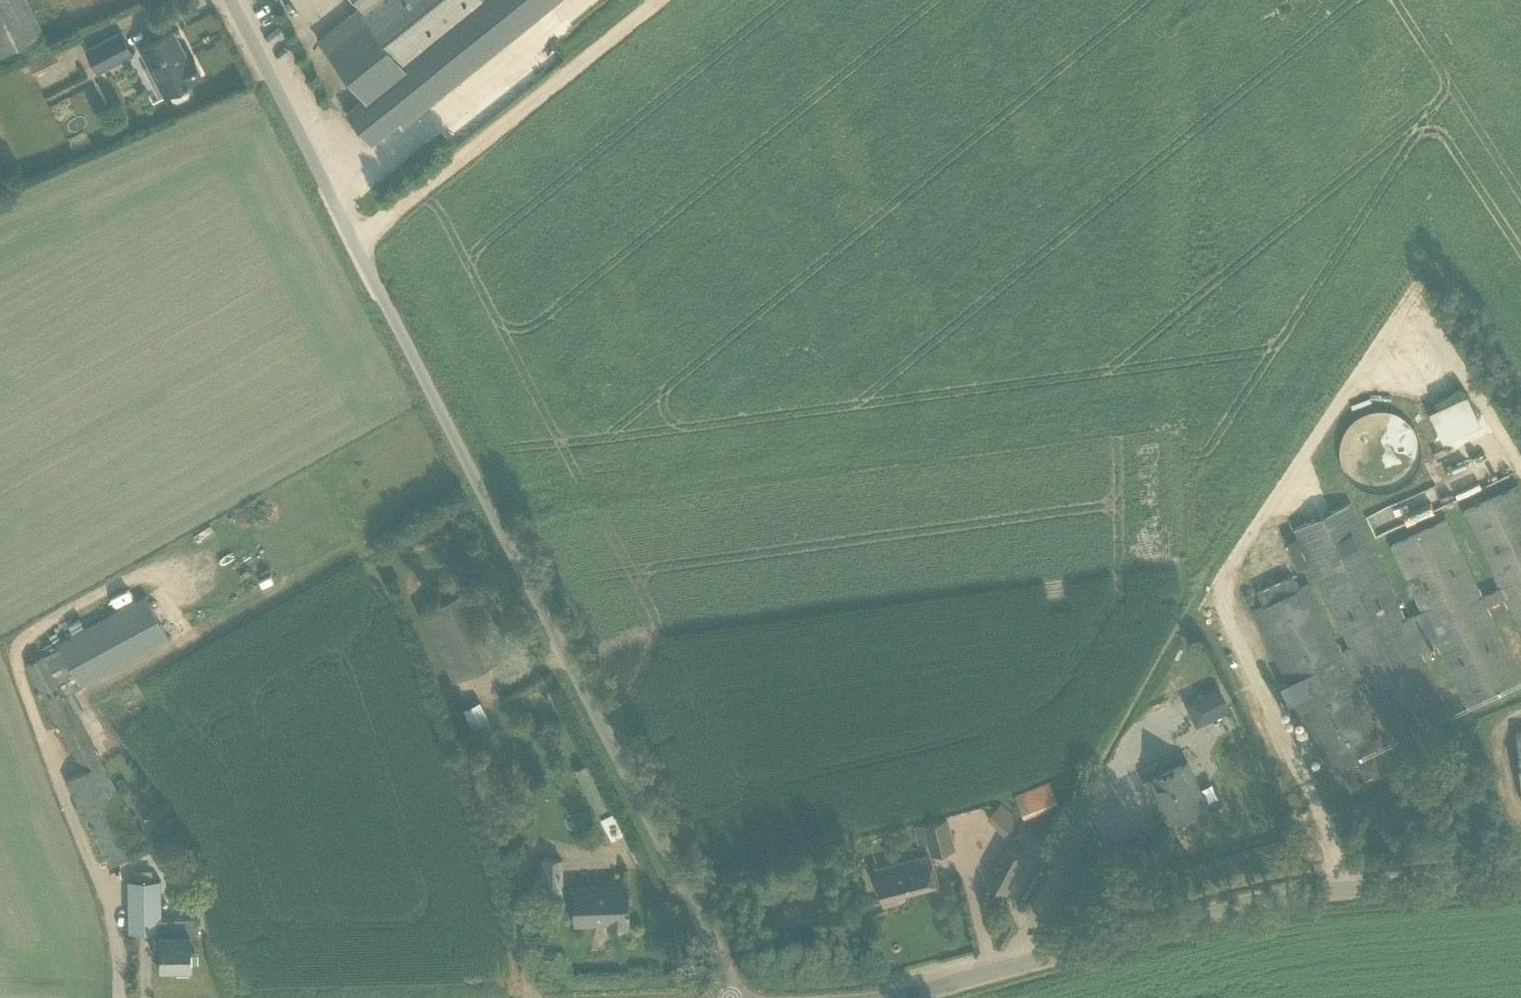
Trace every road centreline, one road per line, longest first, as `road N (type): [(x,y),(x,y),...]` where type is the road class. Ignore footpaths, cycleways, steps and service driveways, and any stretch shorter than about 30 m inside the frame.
road 1 (unclassified): [(729,997),(719,955),(230,0)]
road 2 (unclassified): [(1032,962),(1283,898),(1520,877)]
road 3 (unclassified): [(1032,962),(1031,894),(1199,597)]
road 4 (track): [(354,243),(657,0)]
road 5 (unclassified): [(896,997),(1032,962)]

